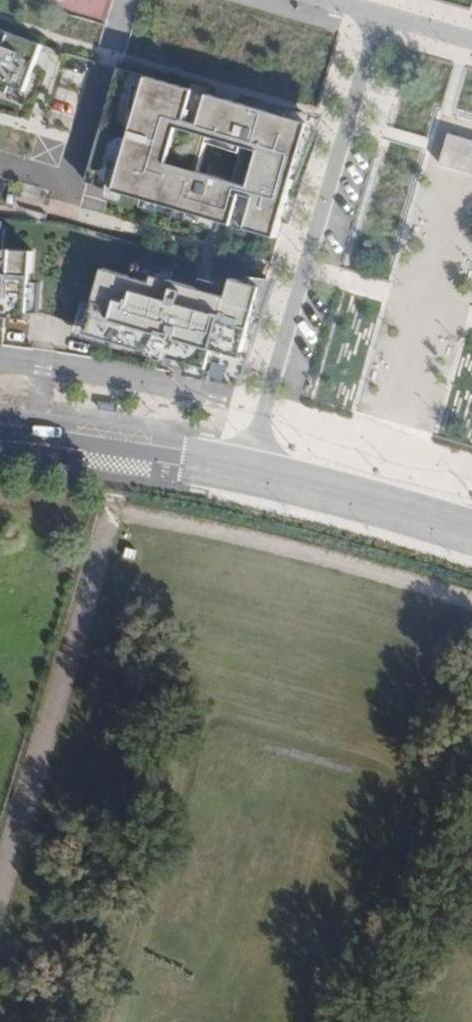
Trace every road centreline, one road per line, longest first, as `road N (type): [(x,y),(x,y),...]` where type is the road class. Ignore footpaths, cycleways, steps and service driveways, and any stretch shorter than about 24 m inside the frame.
road 1 (residential): [(380,15),(250,468)]
road 2 (tertiary): [(0,430),(250,468)]
road 3 (tertiary): [(250,468),(471,529)]

